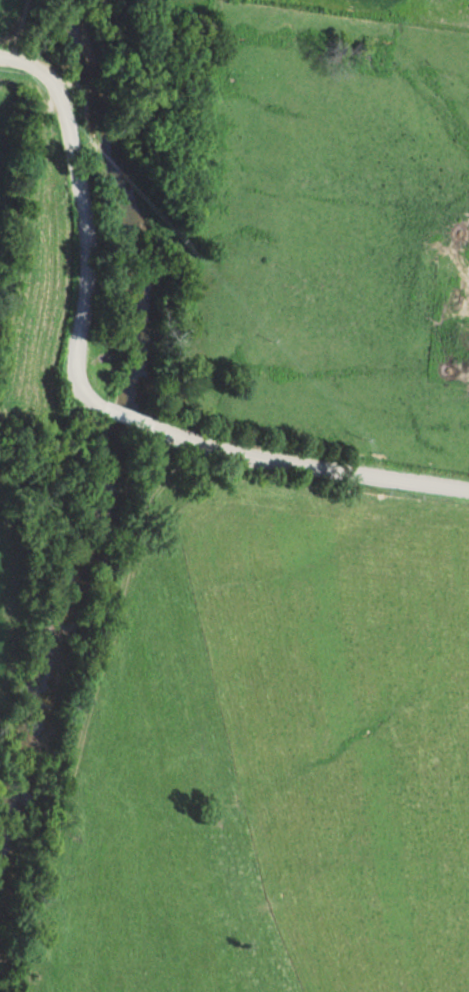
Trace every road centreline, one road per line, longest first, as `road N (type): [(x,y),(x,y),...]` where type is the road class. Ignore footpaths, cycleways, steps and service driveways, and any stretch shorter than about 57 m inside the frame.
road 1 (residential): [(468,528),(167,488),(98,434),(55,289),(44,177),(0,114)]

